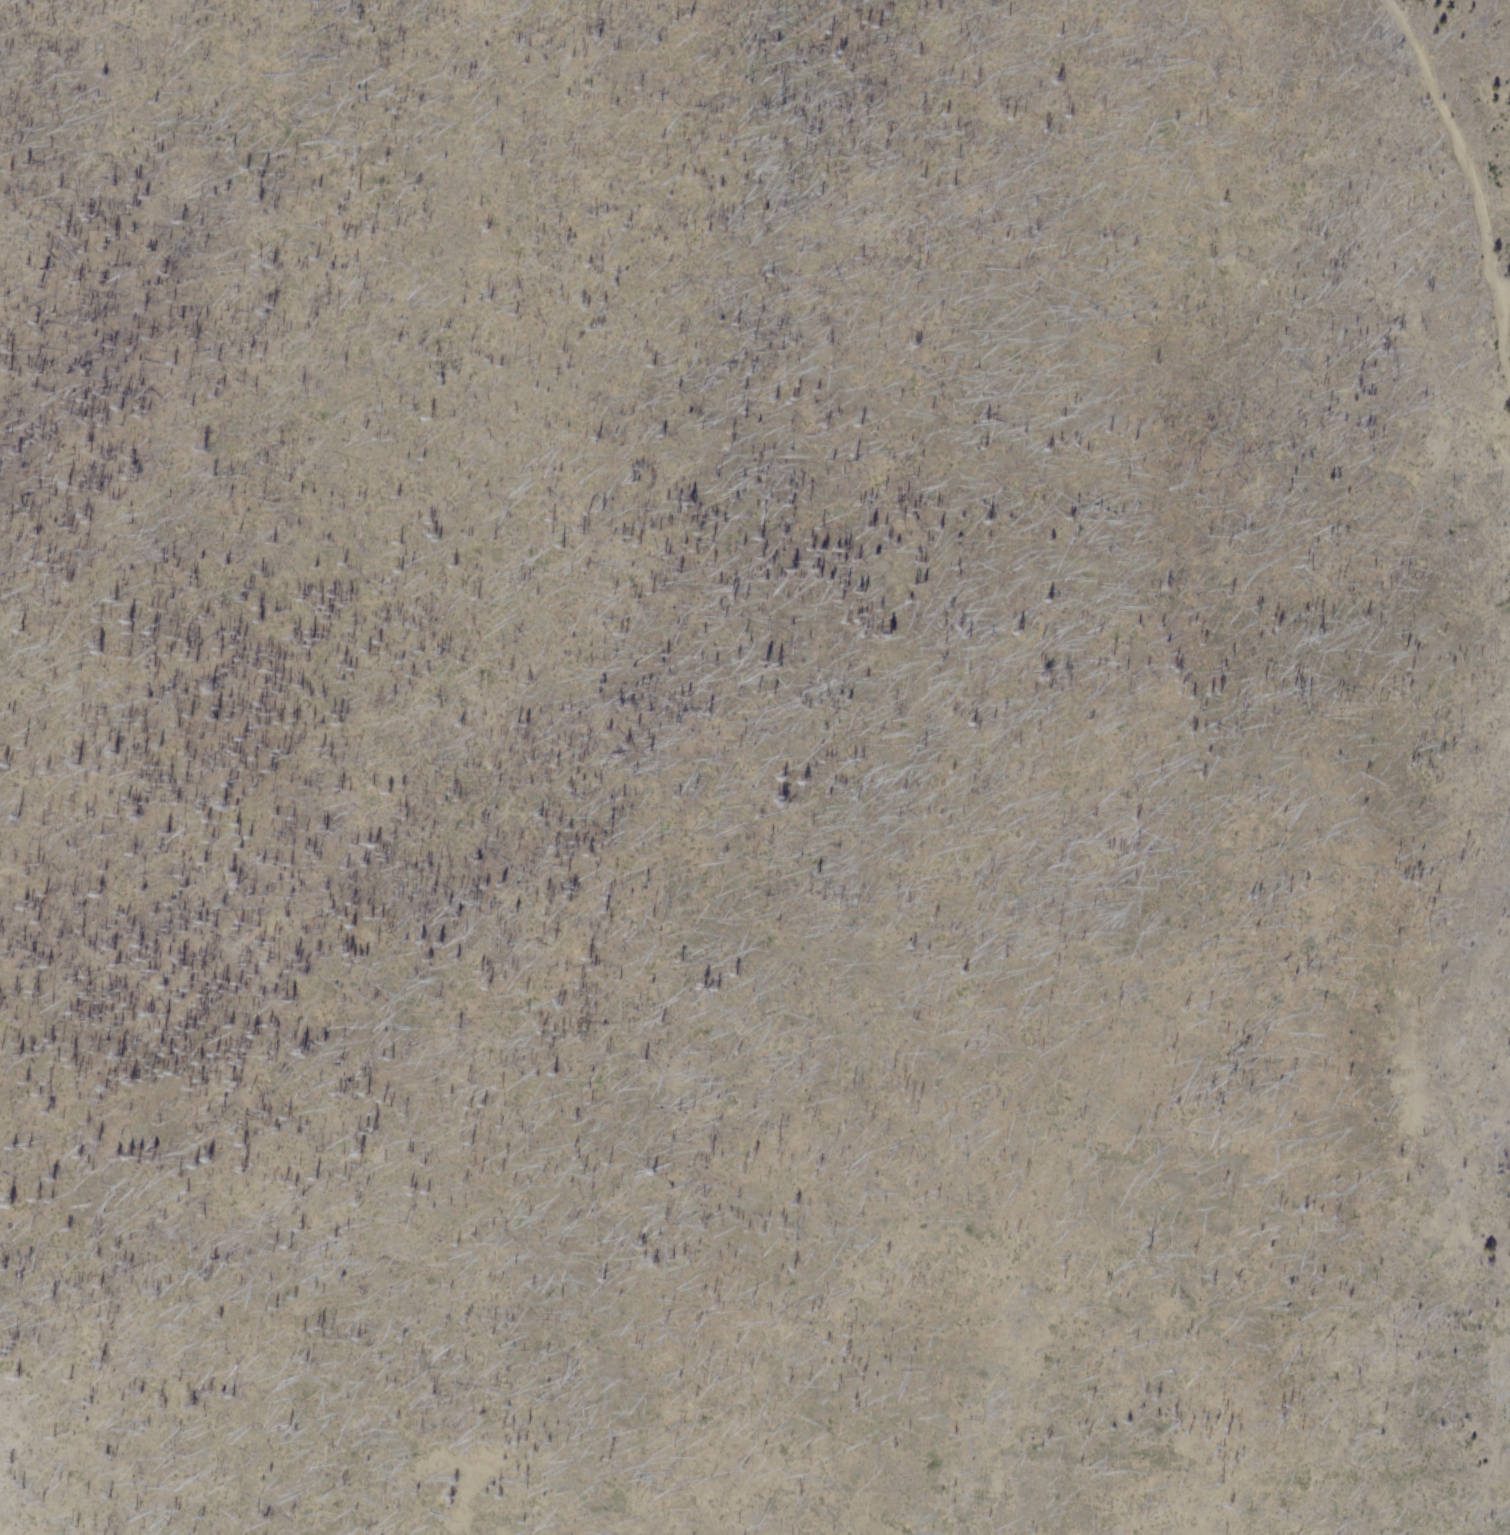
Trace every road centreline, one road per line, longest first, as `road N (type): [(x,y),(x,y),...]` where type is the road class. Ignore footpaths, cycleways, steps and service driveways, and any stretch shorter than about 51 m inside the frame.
road 1 (track): [(1383,0),(1475,200),(1509,405)]
road 2 (track): [(987,1534),(976,1438),(984,1394),(1010,1360),(1029,1286)]

